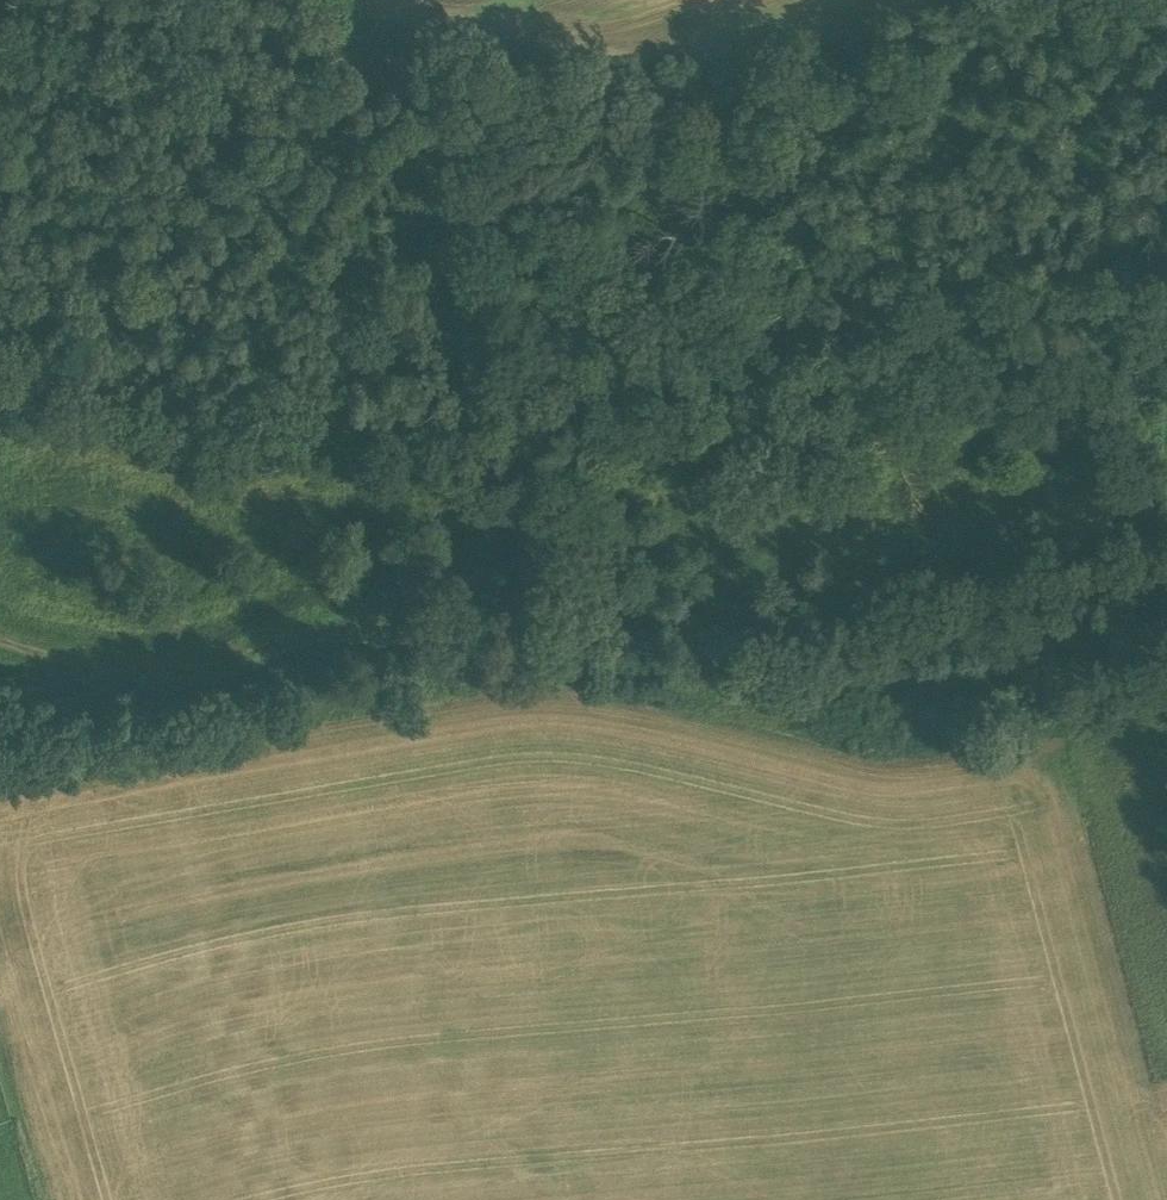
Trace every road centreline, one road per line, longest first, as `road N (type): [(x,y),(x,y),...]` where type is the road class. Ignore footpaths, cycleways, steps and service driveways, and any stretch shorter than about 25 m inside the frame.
road 1 (track): [(1166,684),(896,755),(506,680),(0,765)]
road 2 (track): [(1162,330),(764,415),(530,415),(0,343)]

